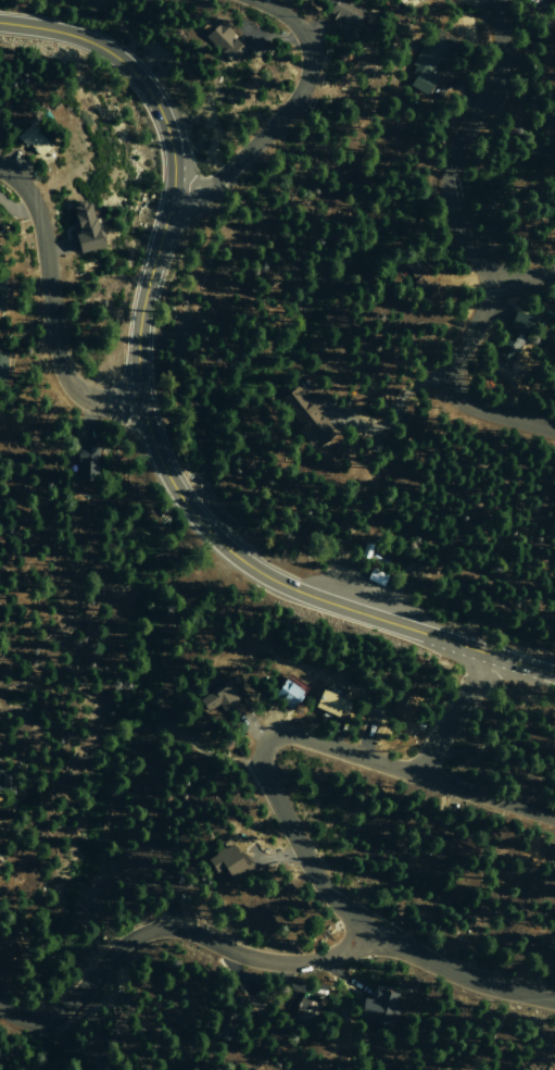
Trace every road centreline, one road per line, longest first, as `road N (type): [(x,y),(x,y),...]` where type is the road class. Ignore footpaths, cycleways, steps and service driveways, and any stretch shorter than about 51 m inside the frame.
road 1 (primary): [(554,675),(282,585),(219,547),(193,518),(155,456),(138,381),(139,315),(173,170),(162,115),(128,66),(105,49),(47,27),(0,21)]
road 2 (residential): [(369,933),(354,947),(300,960),(238,953),(192,932),(159,929),(110,953),(54,1016),(0,1013)]
road 3 (residential): [(369,933),(310,869),(260,762),(262,750),(276,735),(289,735),(416,775)]
road 4 (residential): [(0,169),(33,201),(64,377),(108,406),(140,406)]
road 5 (residential): [(492,278),(462,238),(447,190),(456,150),(497,72),(493,0)]
road 6 (residential): [(171,192),(202,192),(301,85),(307,51),(299,29),(256,0)]
road 7 (residential): [(554,432),(472,408),(451,388),(492,278)]
road 8 (residential): [(554,1002),(447,971),(369,933)]
road 9 (residential): [(554,819),(416,775)]
road 10 (residential): [(416,775),(488,655)]

